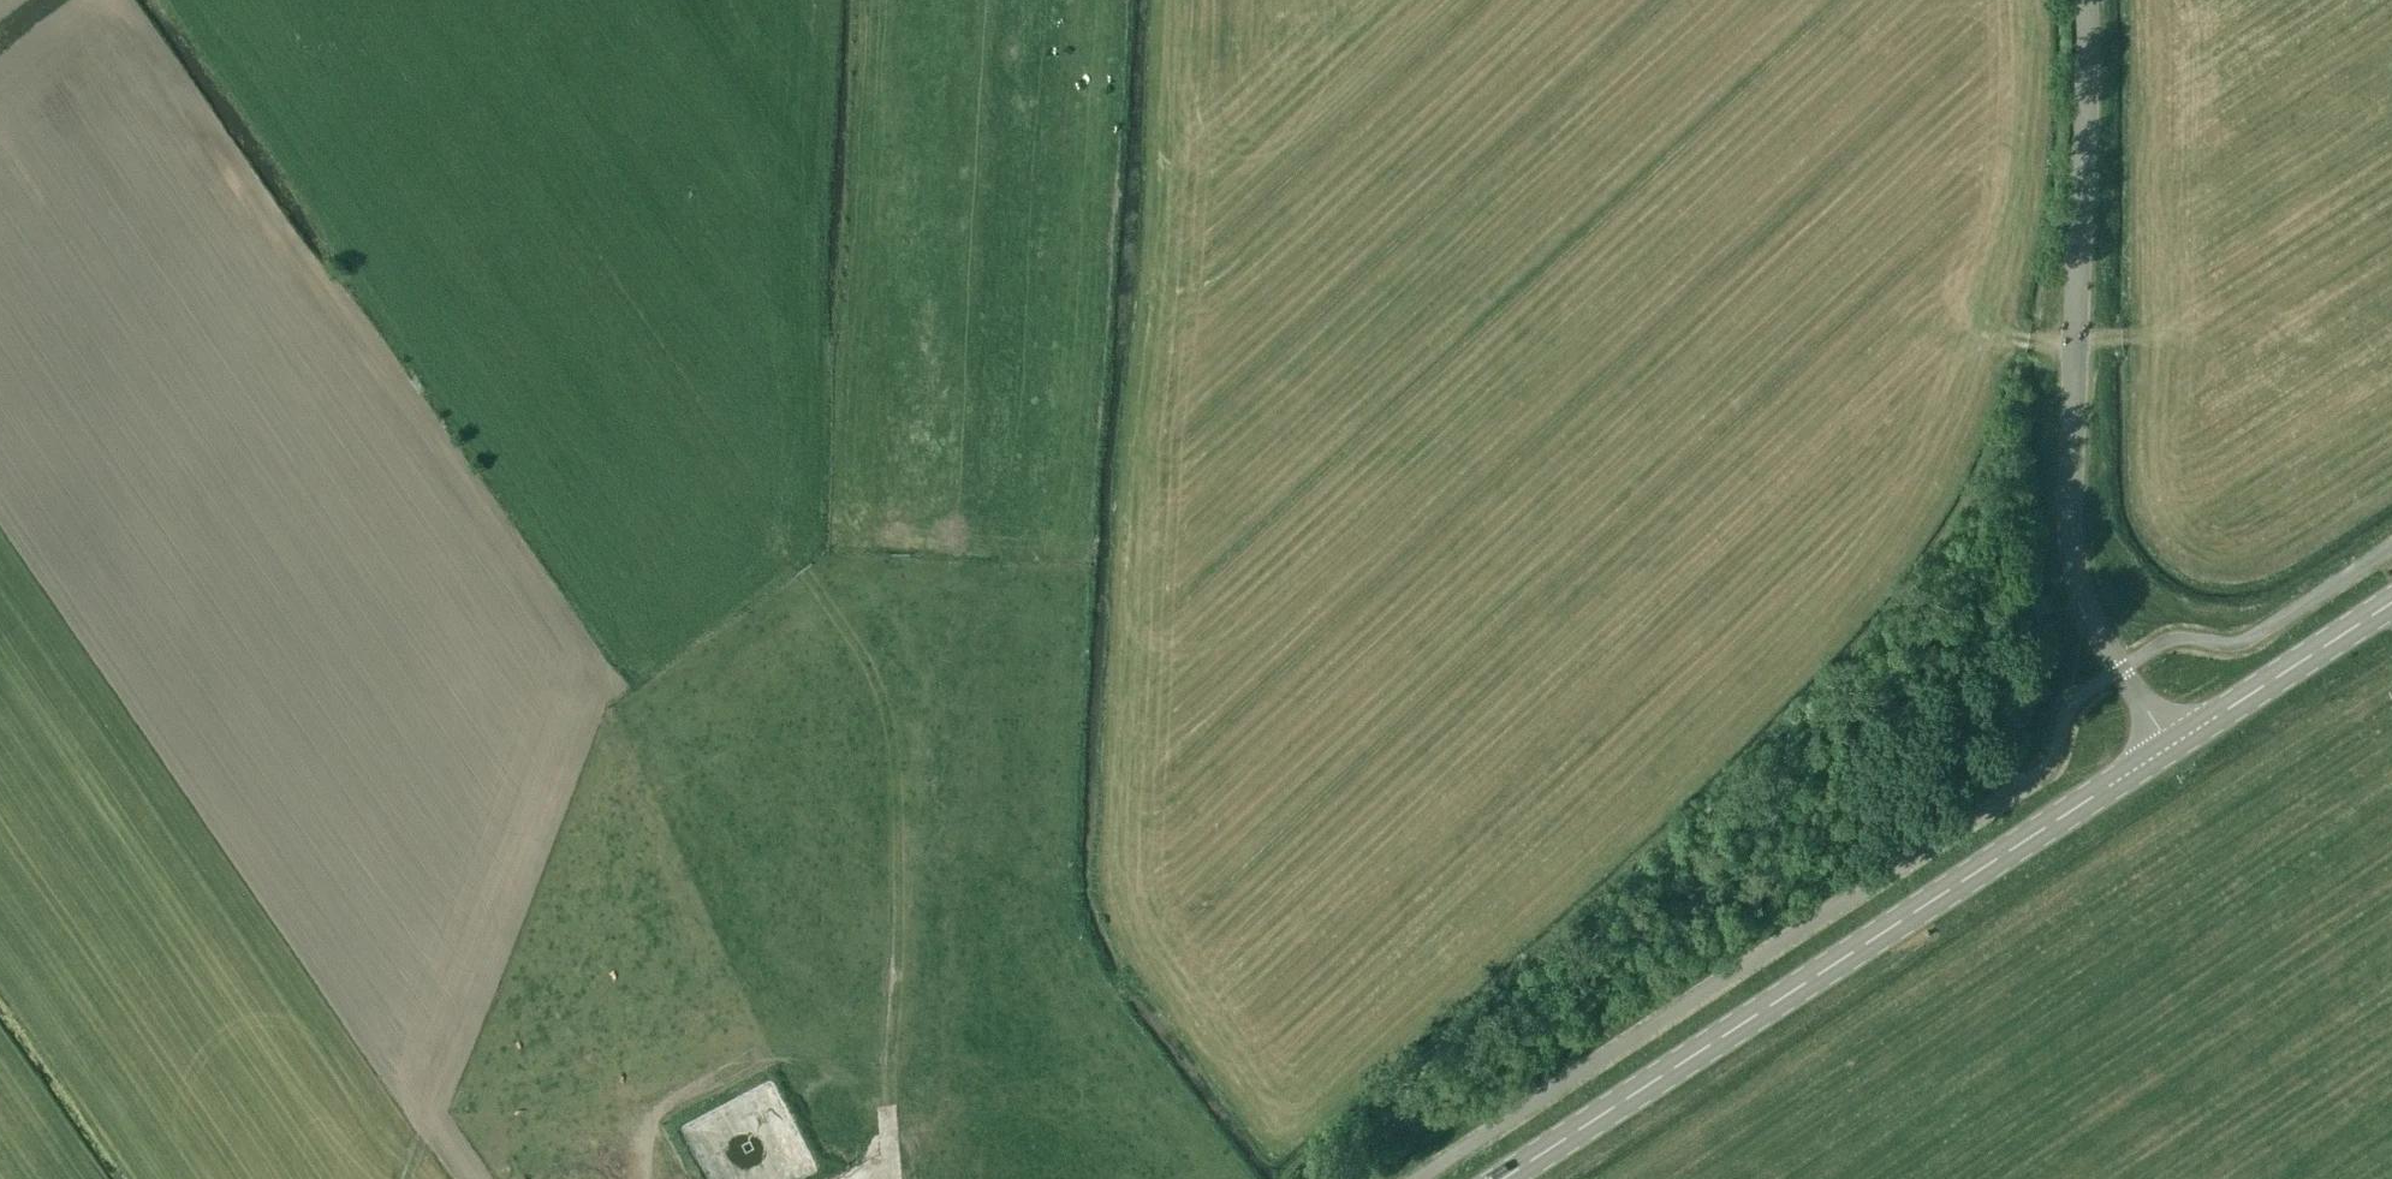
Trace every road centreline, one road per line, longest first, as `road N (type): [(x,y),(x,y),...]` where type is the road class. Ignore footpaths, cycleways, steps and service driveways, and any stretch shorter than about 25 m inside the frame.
road 1 (secondary): [(1502,1178),(2172,745)]
road 2 (unclassified): [(2172,745),(2088,614),(2070,536),(2085,0)]
road 3 (secondary): [(2172,745),(2391,602)]

